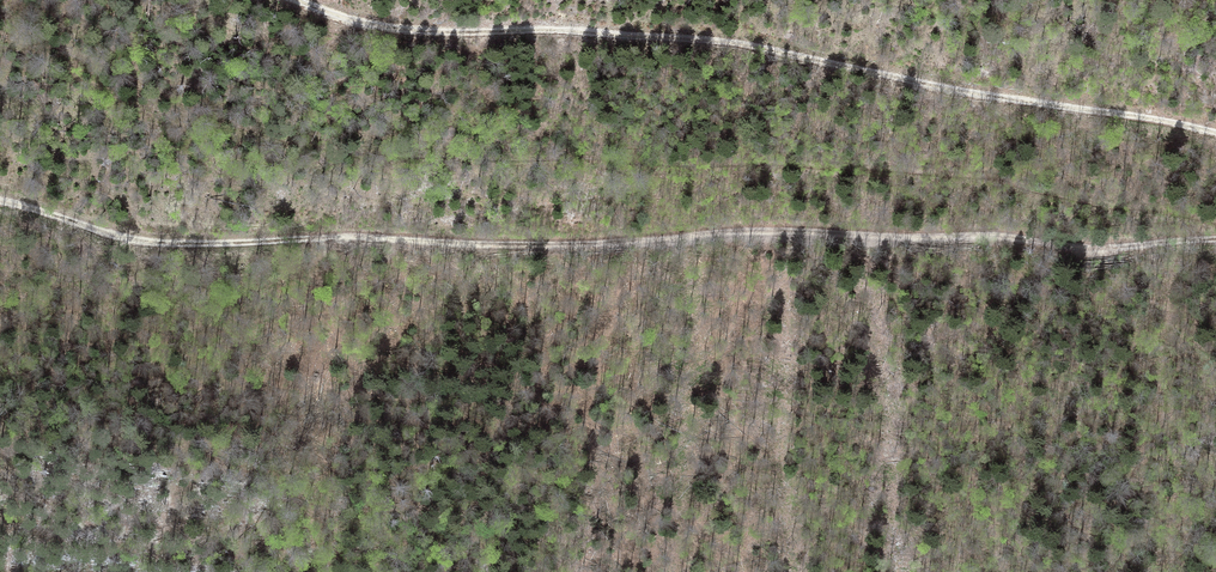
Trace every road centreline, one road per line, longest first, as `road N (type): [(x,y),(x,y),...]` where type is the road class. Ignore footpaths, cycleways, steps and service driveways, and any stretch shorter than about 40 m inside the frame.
road 1 (track): [(0,201),(117,239),(193,246),(323,237),(580,244),(745,231),(988,235),(1079,246),(1215,239)]
road 2 (track): [(1215,137),(725,44),(406,30),(297,0)]

